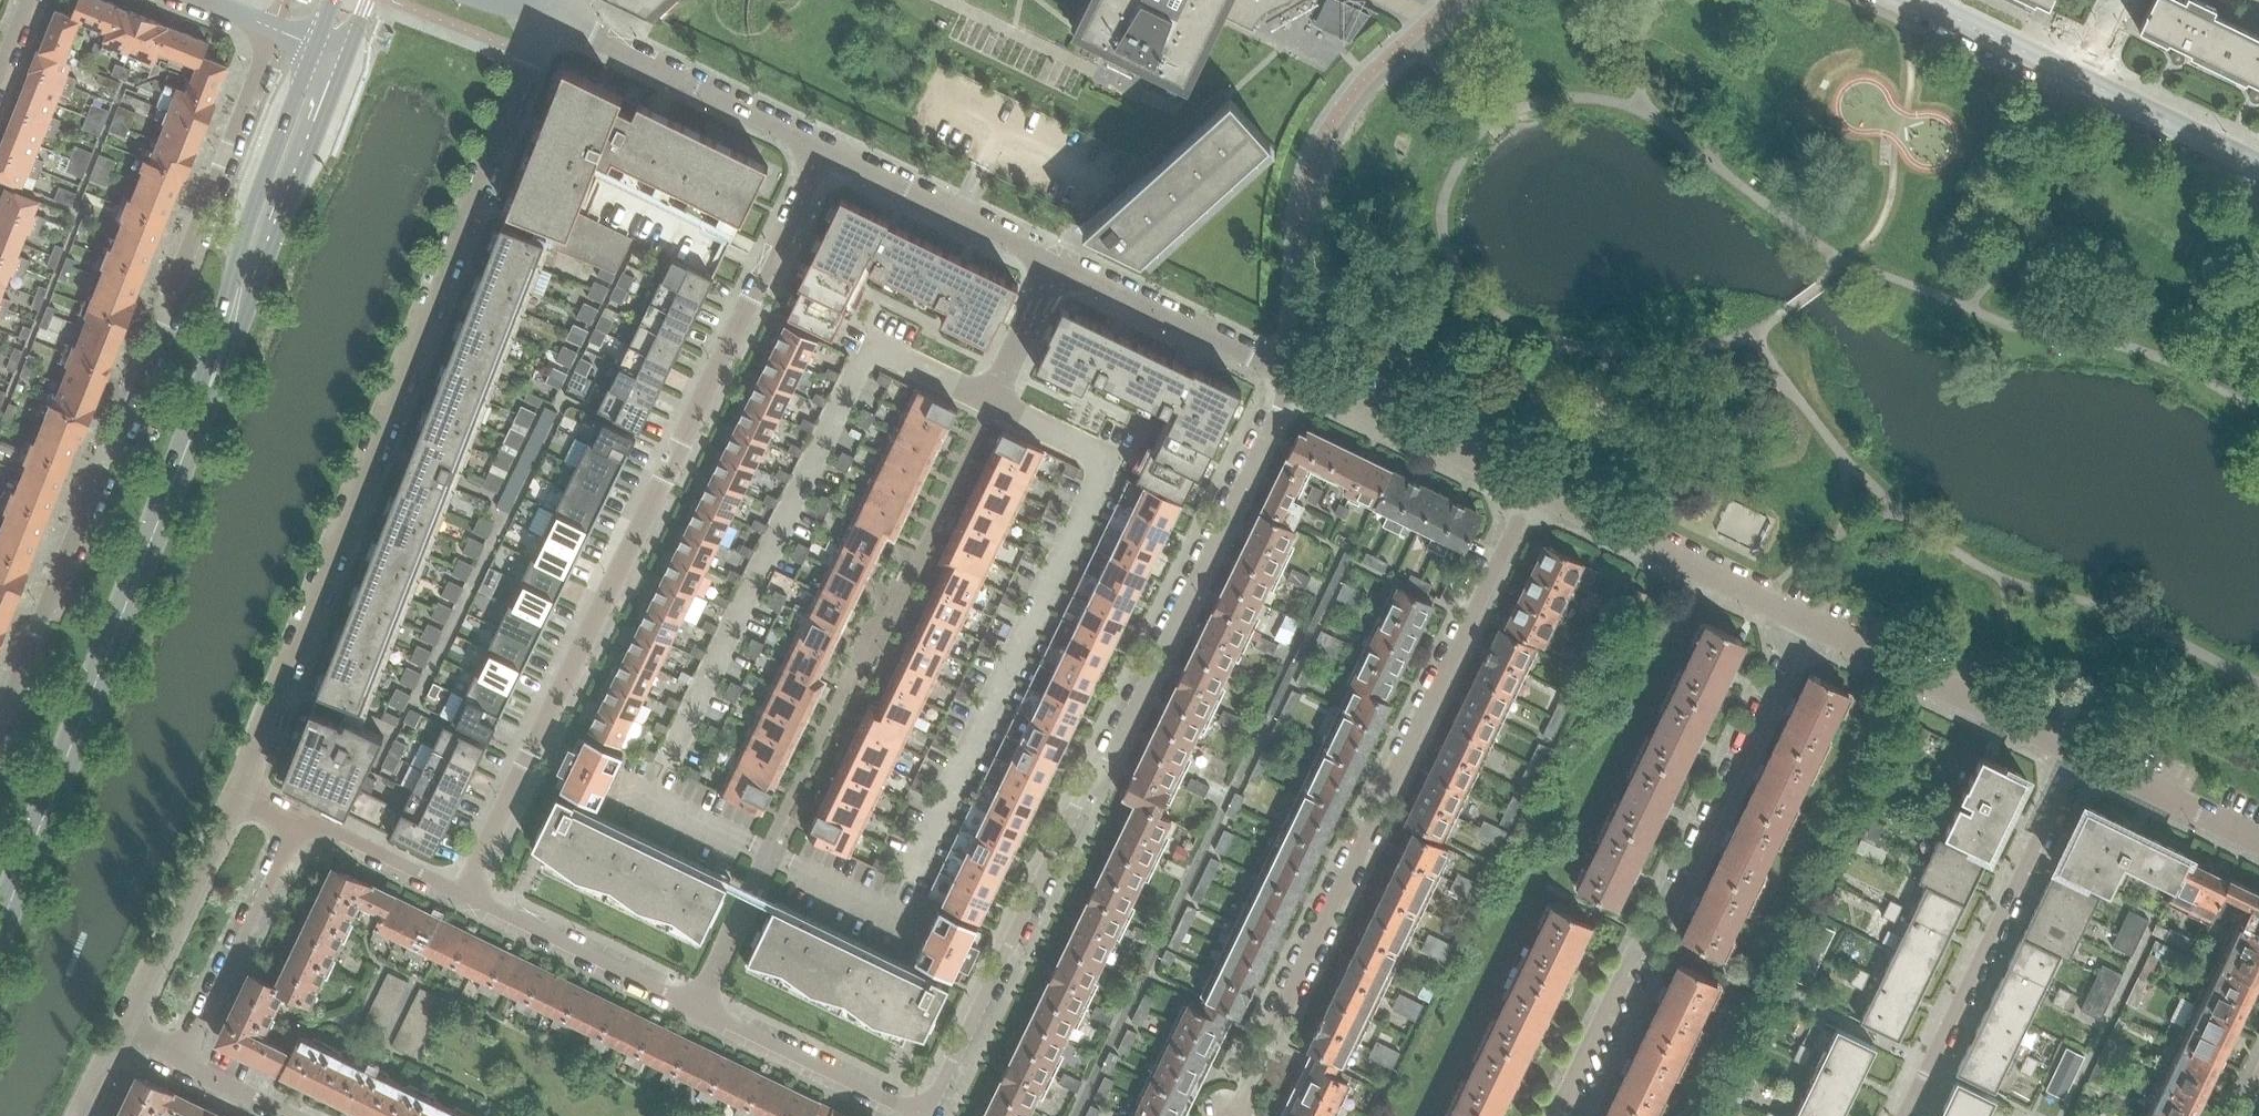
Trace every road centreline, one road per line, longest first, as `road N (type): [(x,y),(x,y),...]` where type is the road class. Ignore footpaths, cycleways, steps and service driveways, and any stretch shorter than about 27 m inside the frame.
road 1 (residential): [(916,1114),(932,1100),(1082,789),(1110,754),(1291,374)]
road 2 (residential): [(240,790),(542,16)]
road 3 (residential): [(823,150),(460,893)]
road 4 (residential): [(269,27),(161,327),(0,725)]
road 5 (residential): [(1226,1115),(1533,490)]
road 6 (secondary): [(0,927),(232,332)]
road 7 (residential): [(1805,622),(1658,925),(1625,957),(1551,1115)]
road 8 (residential): [(460,893),(916,1114)]
road 9 (residential): [(1903,1115),(2078,756)]
road 10 (residential): [(542,16),(823,150)]
road 11 (residential): [(1805,622),(2078,756)]
road 12 (residential): [(1533,490),(1805,622)]
road 13 (secondary): [(315,44),(243,235),(232,332)]
road 14 (secondary): [(232,332),(347,55)]
road 15 (residential): [(299,820),(182,1062)]
road 16 (residential): [(1291,374),(1533,490)]
road 17 (residential): [(120,1029),(240,790)]
road 18 (residential): [(1053,263),(1291,374)]
road 19 (residential): [(823,150),(1053,263)]
road 20 (residential): [(2078,756),(2258,843)]
road 21 (tertiary): [(2258,165),(2079,77)]
road 22 (tertiary): [(2079,77),(1917,0)]
road 23 (residential): [(299,820),(460,893)]
road 24 (residential): [(993,404),(1053,263)]
road 25 (residential): [(182,1062),(294,1115)]

